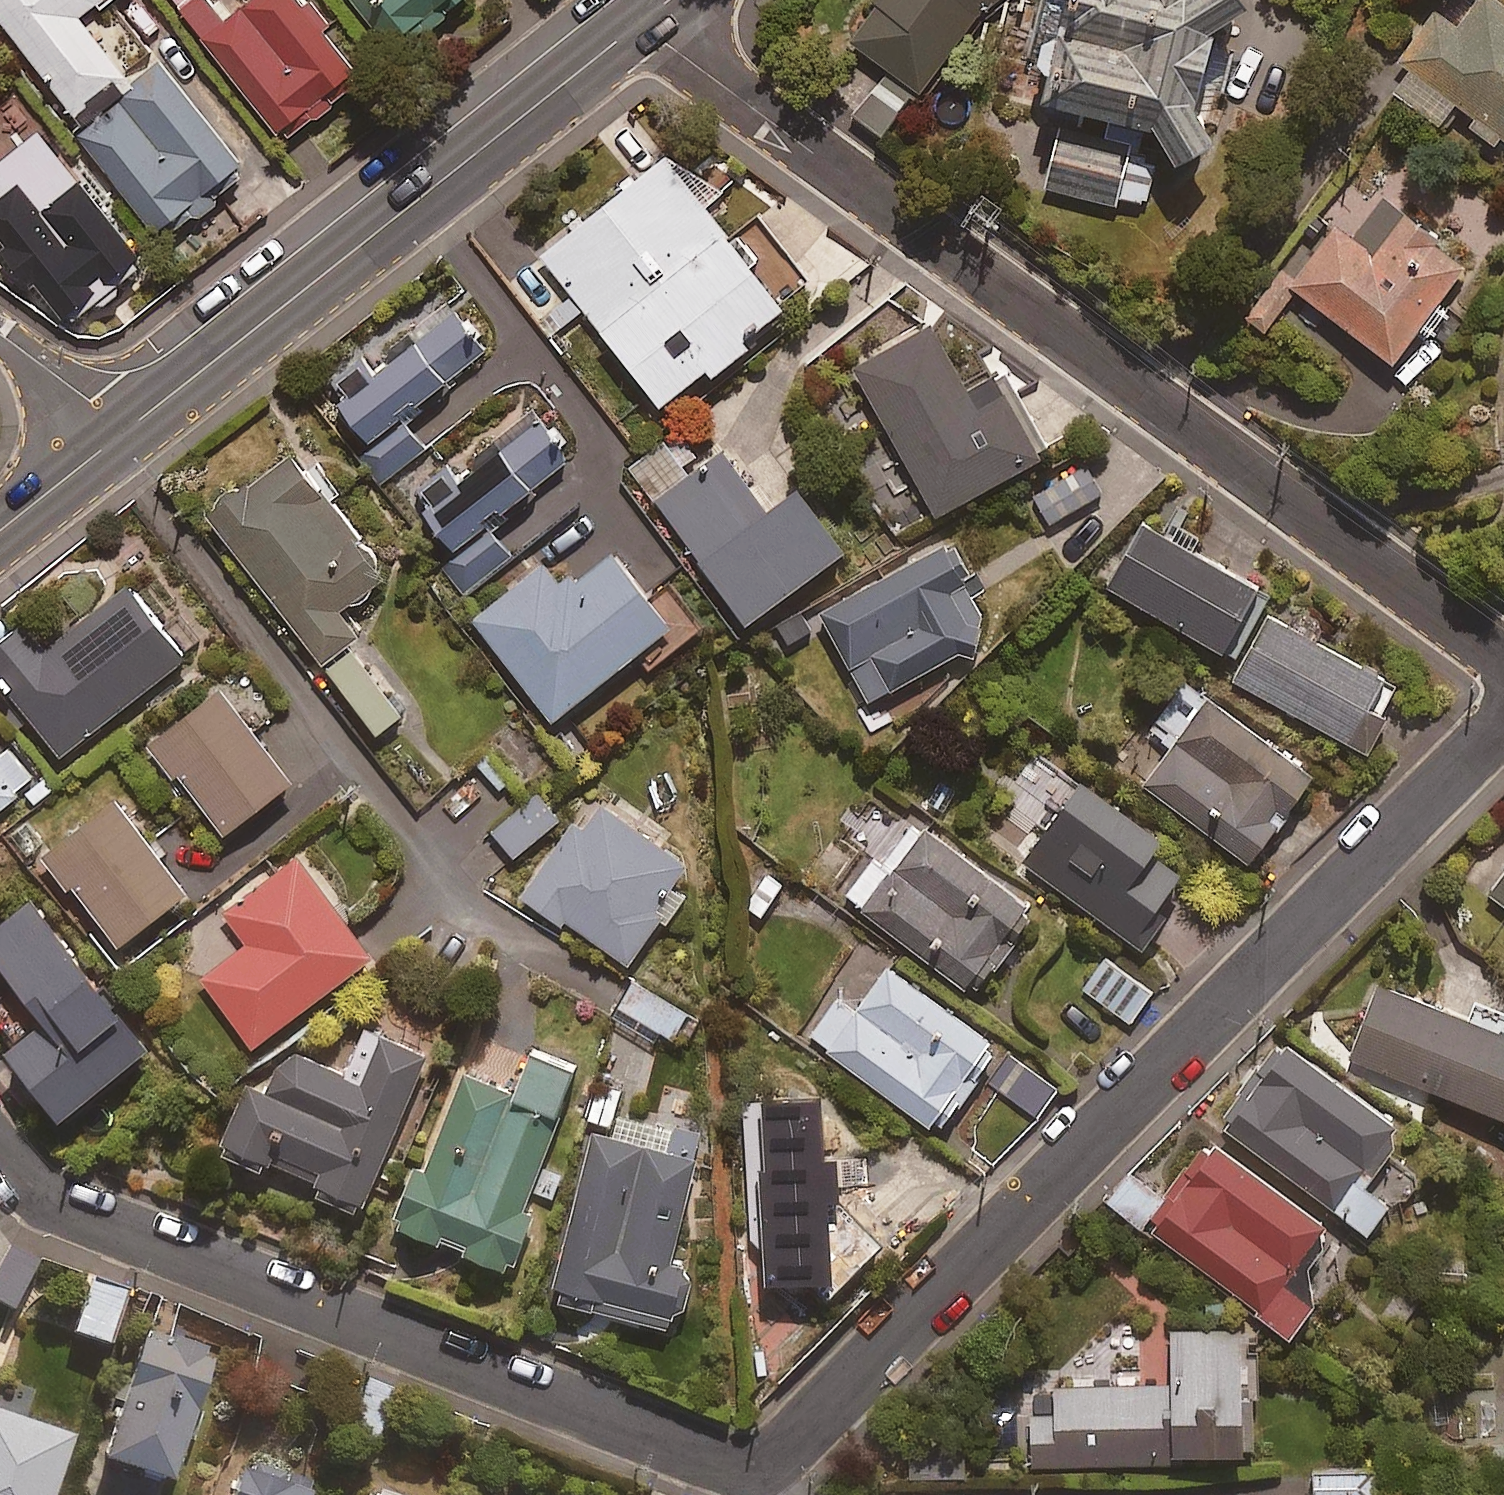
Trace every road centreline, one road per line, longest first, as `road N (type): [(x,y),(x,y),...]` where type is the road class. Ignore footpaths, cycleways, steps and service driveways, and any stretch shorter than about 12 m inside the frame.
road 1 (residential): [(1503,716),(762,1470)]
road 2 (residential): [(647,38),(1503,653)]
road 3 (residential): [(762,1470),(66,1211),(0,1154)]
road 4 (tertiary): [(647,38),(141,444)]
road 5 (tertiary): [(113,419),(621,19)]
road 6 (tertiary): [(141,444),(0,554)]
road 7 (tertiary): [(0,511),(113,419)]
road 8 (residential): [(113,419),(0,332)]

